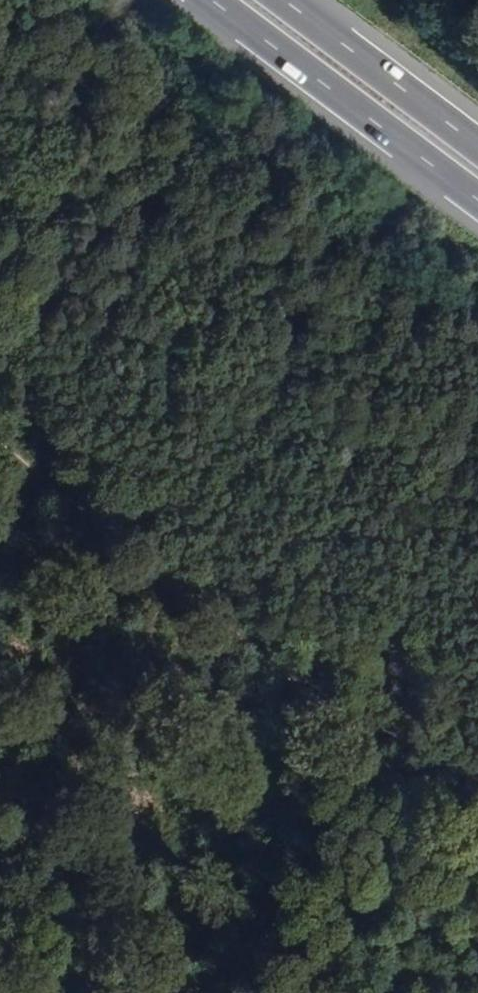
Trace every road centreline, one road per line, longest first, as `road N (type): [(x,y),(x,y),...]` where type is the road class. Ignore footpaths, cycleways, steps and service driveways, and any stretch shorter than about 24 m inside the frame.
road 1 (motorway): [(203,0),(477,207)]
road 2 (motorway): [(477,140),(292,0)]

